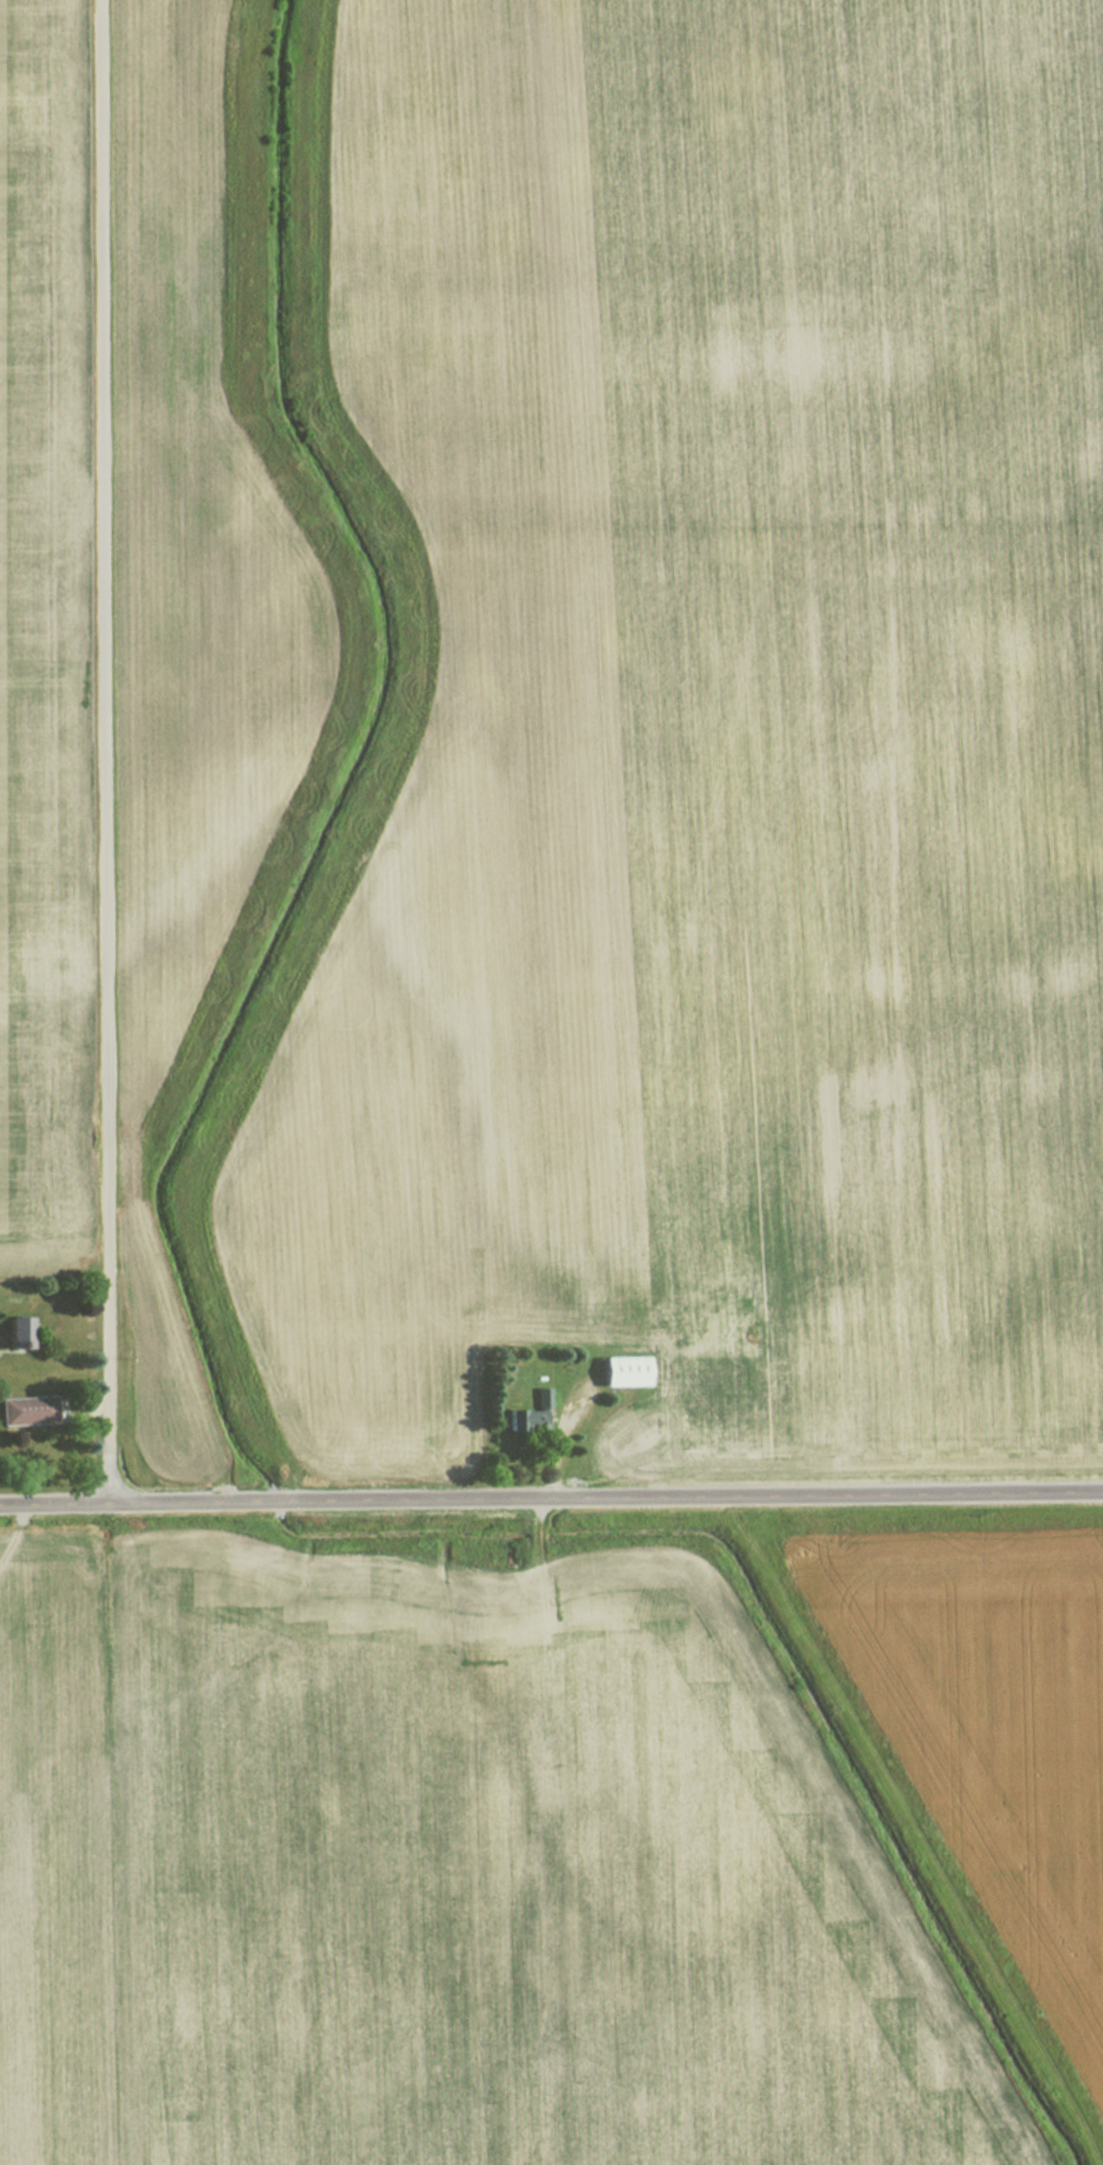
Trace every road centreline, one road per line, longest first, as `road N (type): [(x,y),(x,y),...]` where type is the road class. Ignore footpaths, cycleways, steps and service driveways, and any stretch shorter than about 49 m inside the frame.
road 1 (residential): [(110,1503),(100,0)]
road 2 (residential): [(0,1506),(1102,1493)]

